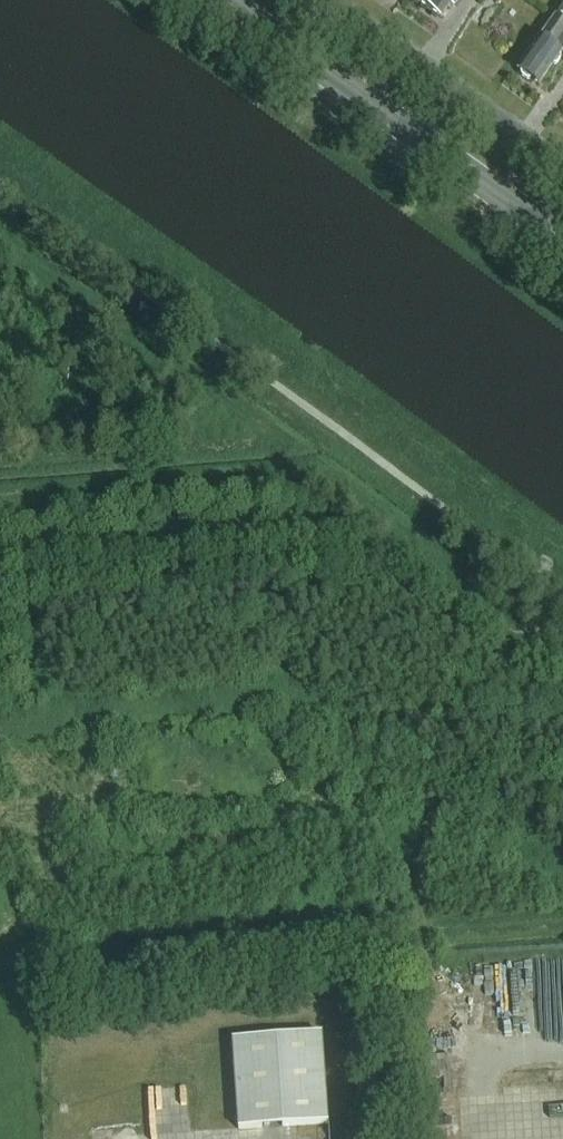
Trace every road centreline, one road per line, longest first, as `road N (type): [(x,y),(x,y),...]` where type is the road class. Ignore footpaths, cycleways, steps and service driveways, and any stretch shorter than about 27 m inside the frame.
road 1 (track): [(562,677),(537,672),(384,564),(0,594)]
road 2 (secondary): [(562,243),(220,0)]
road 3 (residential): [(562,167),(327,0)]

